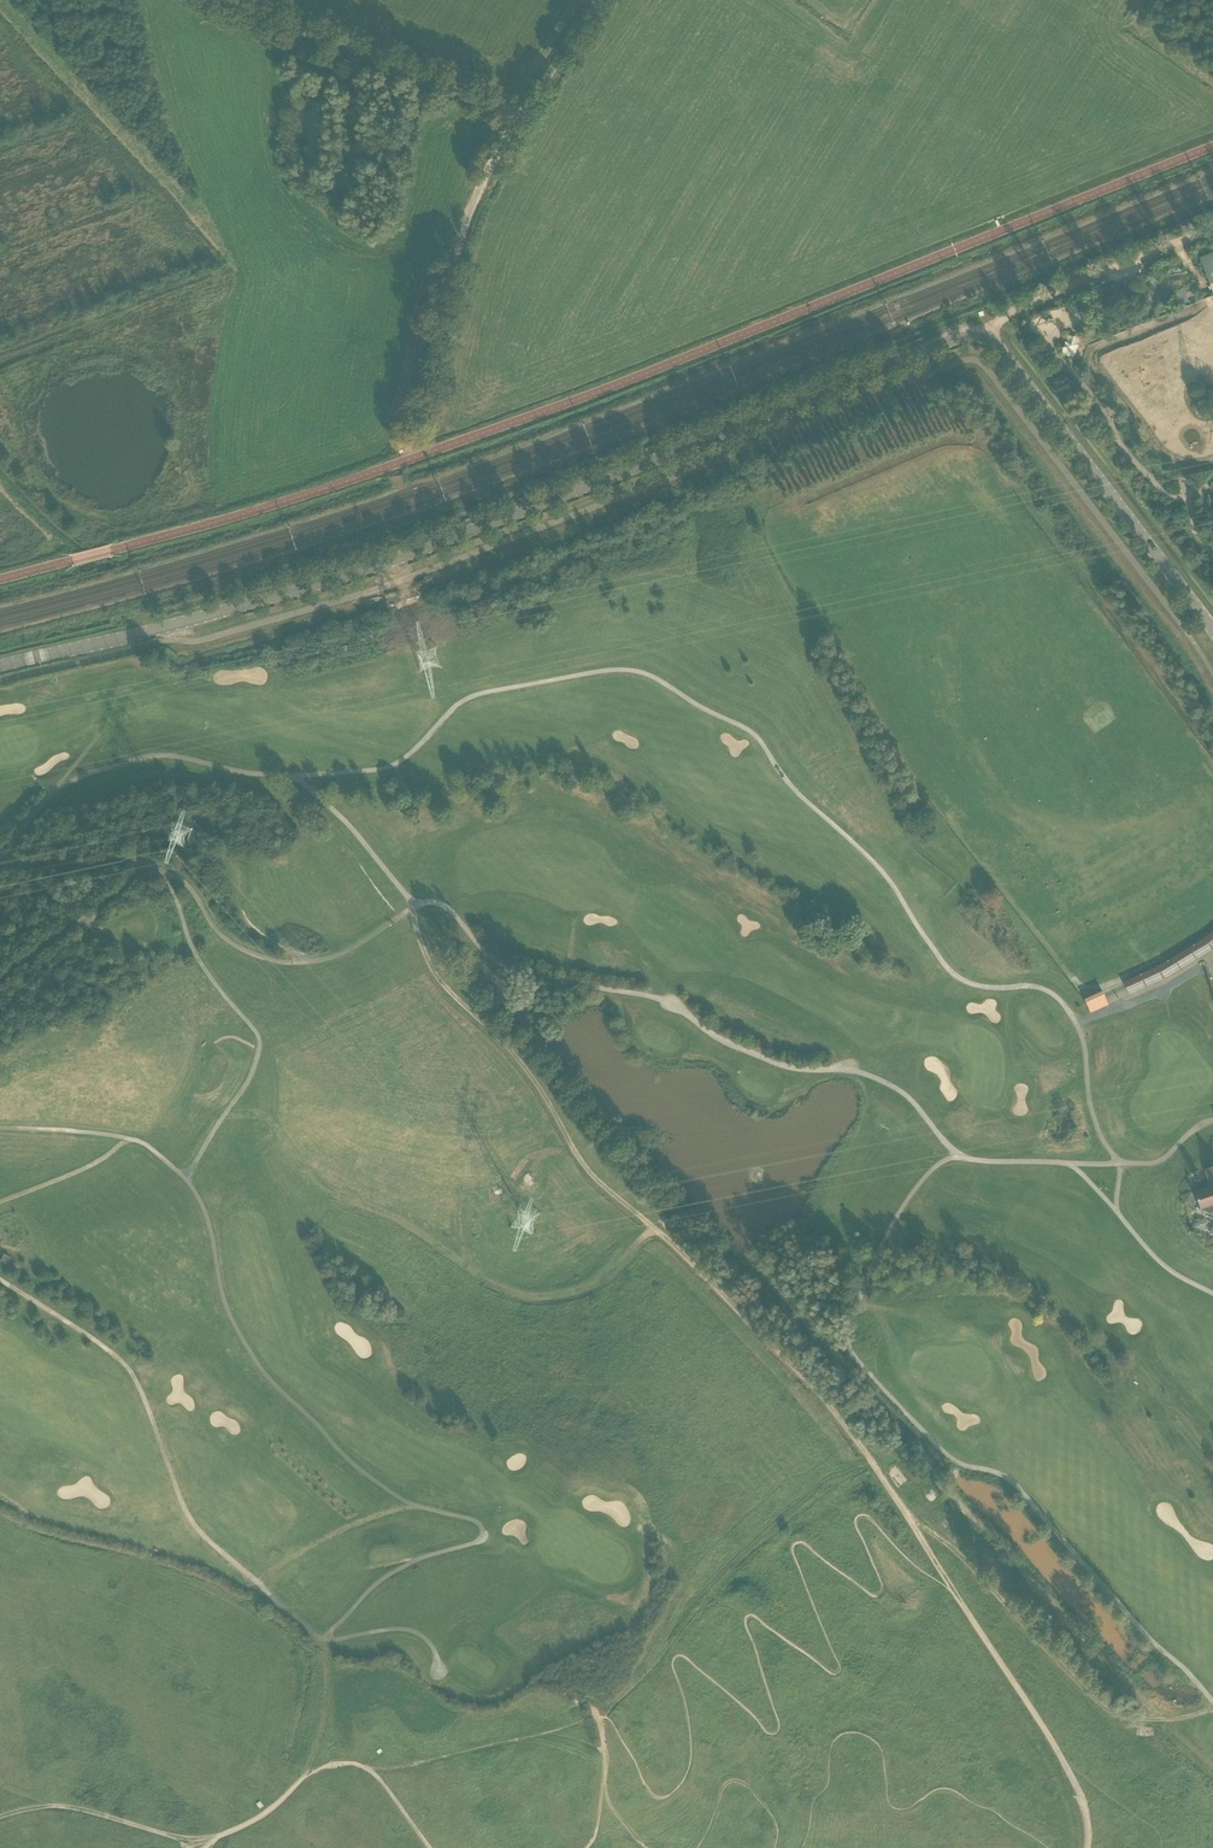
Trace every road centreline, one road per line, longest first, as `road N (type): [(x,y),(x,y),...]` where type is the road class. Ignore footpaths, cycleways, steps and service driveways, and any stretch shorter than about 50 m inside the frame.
road 1 (unclassified): [(0,668),(348,576),(972,337),(999,352),(1168,570)]
road 2 (unclassified): [(517,108),(504,110),(226,0)]
road 3 (track): [(464,233),(417,457)]
road 4 (unclassified): [(597,0),(530,103),(517,108)]
road 5 (unclassified): [(517,108),(464,233)]

